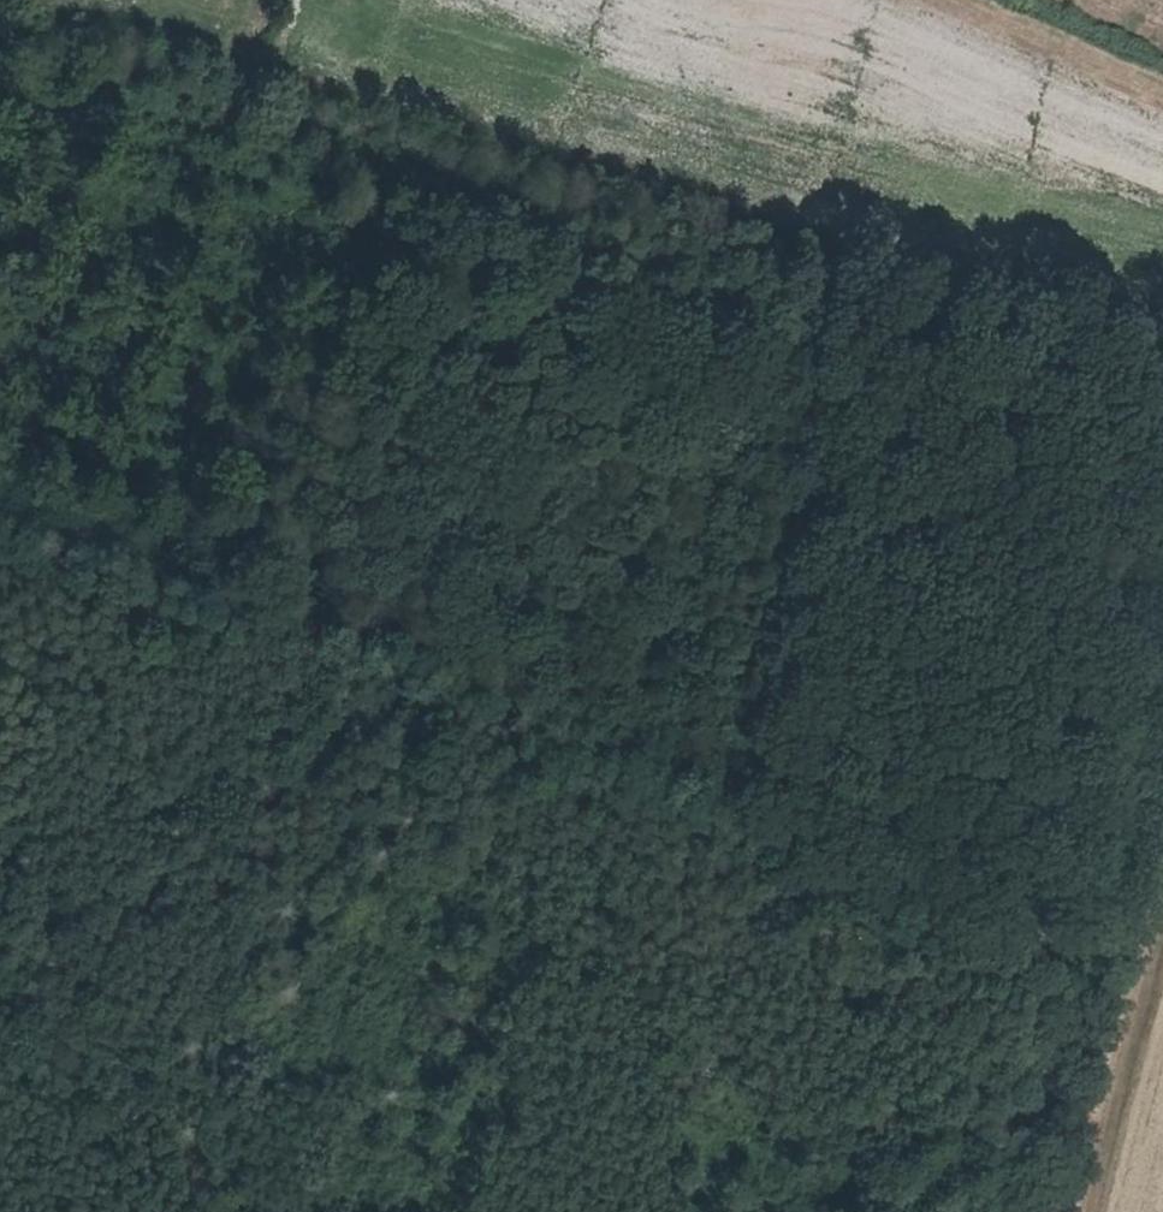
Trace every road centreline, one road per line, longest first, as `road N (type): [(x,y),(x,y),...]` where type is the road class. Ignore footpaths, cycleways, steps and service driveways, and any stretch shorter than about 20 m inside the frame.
road 1 (track): [(1092,1211),(1162,937)]

